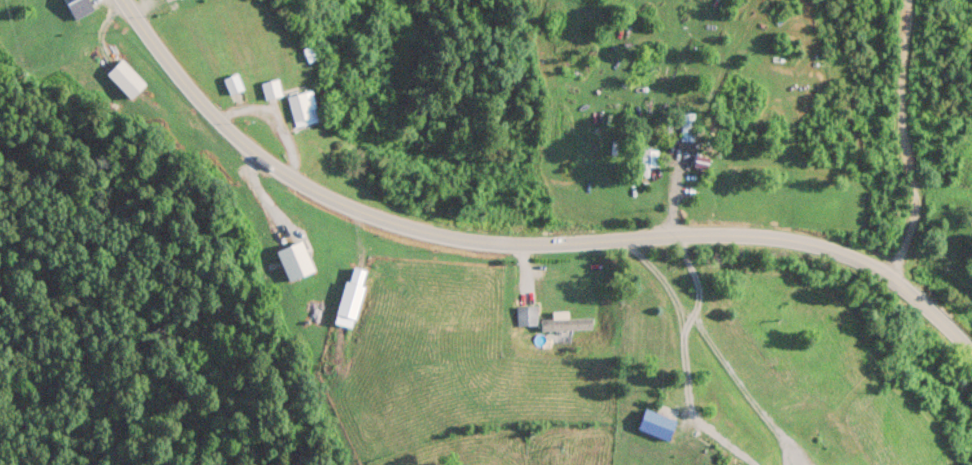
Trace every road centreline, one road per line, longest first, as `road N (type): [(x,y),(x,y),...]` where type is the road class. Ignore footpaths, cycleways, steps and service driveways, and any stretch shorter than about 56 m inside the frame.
road 1 (secondary): [(971,354),(885,276),(803,242),(718,233),(486,242),(349,208),(260,158),(221,124),(123,0)]

